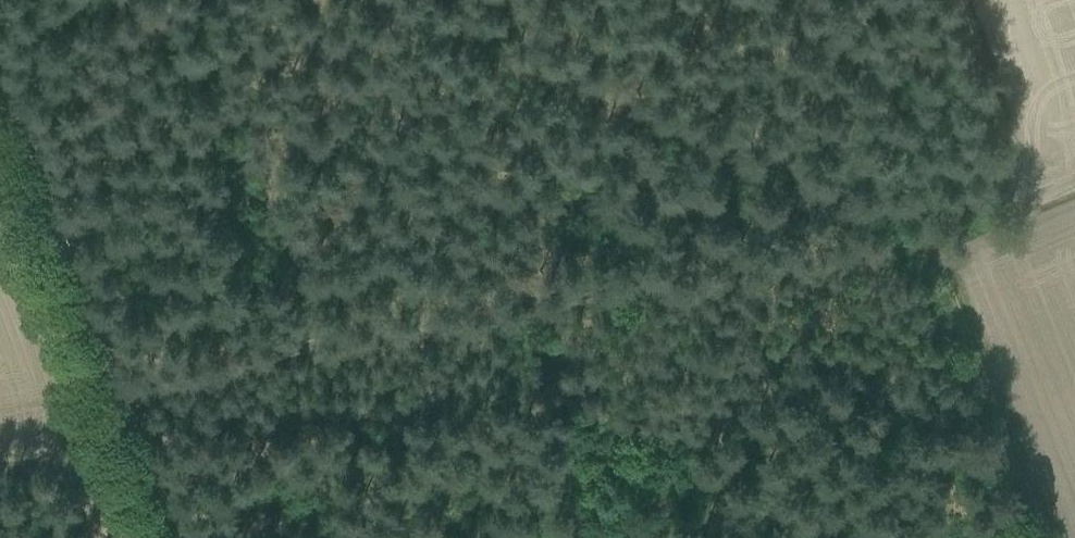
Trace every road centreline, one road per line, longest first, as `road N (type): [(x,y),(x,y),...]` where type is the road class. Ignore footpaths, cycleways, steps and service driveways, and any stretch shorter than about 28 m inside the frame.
road 1 (track): [(945,0),(975,87),(972,141),(899,239),(83,381)]
road 2 (track): [(899,239),(1018,537)]
road 3 (track): [(83,381),(145,537)]

